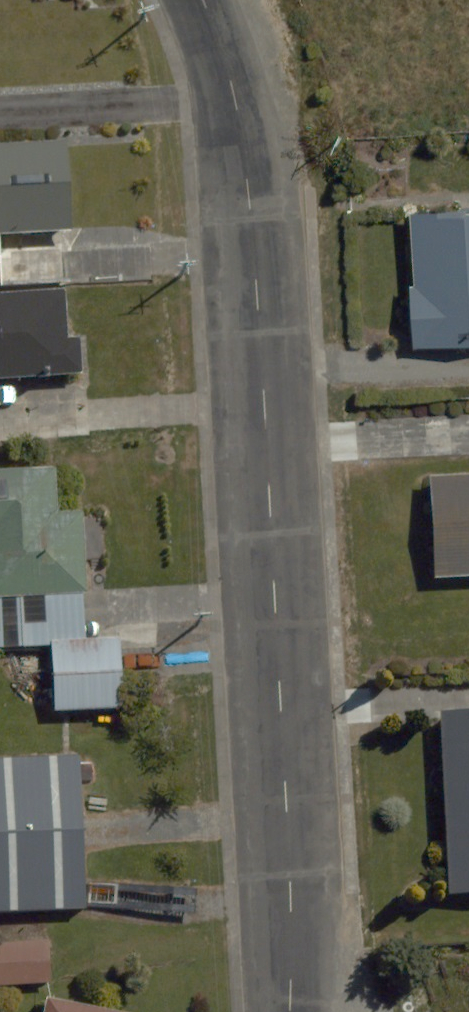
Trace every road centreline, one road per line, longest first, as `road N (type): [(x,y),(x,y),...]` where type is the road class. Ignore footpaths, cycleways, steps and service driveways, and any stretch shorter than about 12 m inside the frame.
road 1 (residential): [(205,0),(234,93),(249,193),(287,799),(290,1011)]

